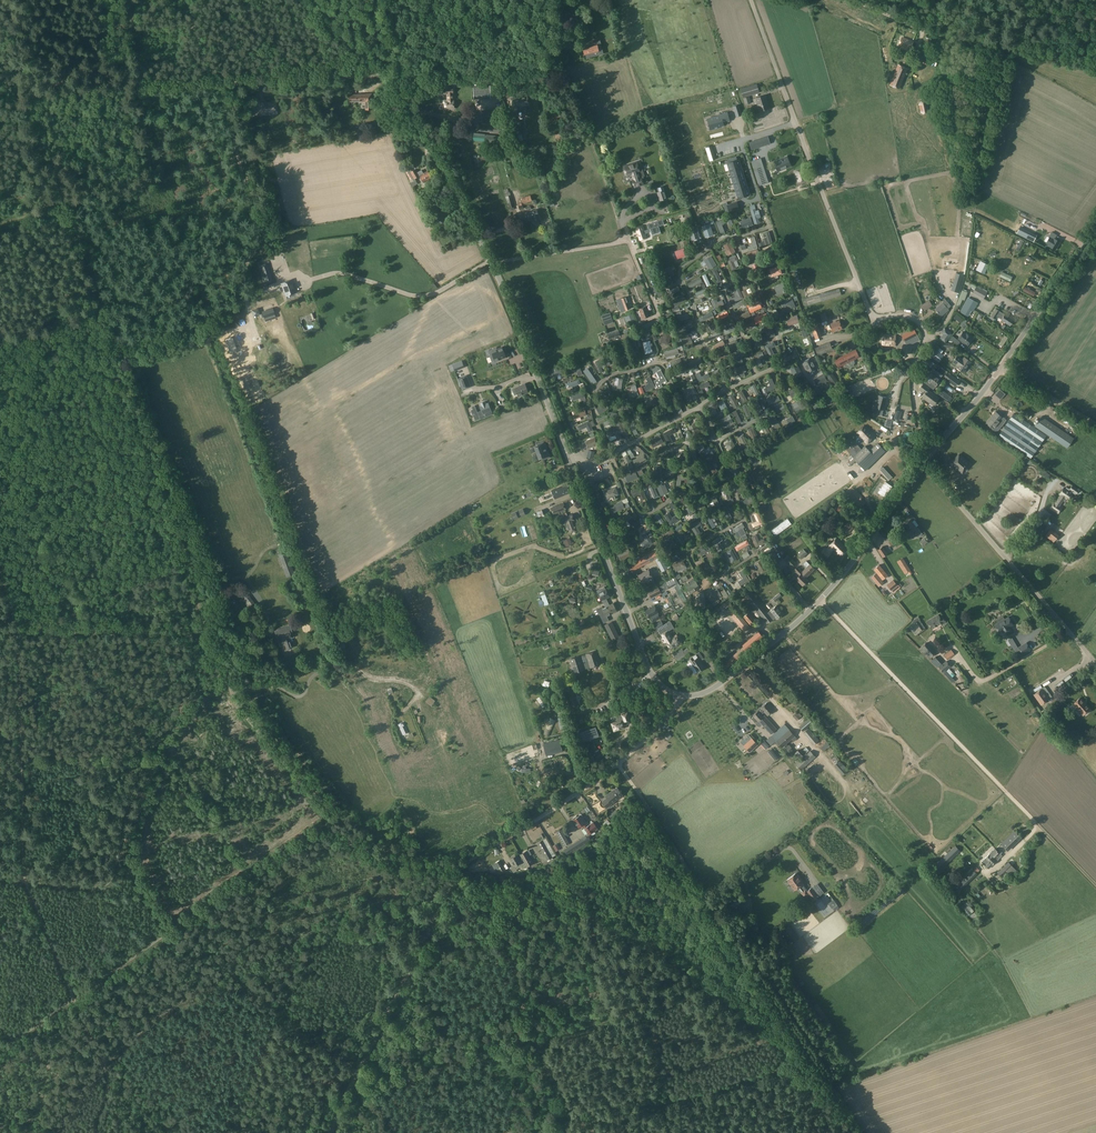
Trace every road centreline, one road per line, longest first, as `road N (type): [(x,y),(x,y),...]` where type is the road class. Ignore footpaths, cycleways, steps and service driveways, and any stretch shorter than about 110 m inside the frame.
road 1 (track): [(200,630),(194,572),(114,373),(109,322),(72,207),(148,180),(139,88),(281,80)]
road 2 (unclassified): [(934,450),(914,402),(915,366),(927,339),(909,317),(873,317),(751,0)]
road 3 (track): [(828,1132),(783,1043),(654,941),(584,904),(517,884),(489,880),(449,890)]
road 4 (track): [(821,599),(1095,886)]
road 5 (track): [(7,1042),(324,824)]
road 6 (track): [(110,337),(159,332),(245,295),(245,263),(256,239),(220,84)]
road 7 (unclassified): [(678,696),(649,671),(538,378)]
road 8 (unclassified): [(678,696),(718,685),(821,599),(924,463)]
road 9 (track): [(459,870),(340,838),(233,699),(237,686),(219,669)]
road 10 (track): [(26,882),(109,885),(185,700),(219,669)]
road 11 (unclassified): [(491,259),(407,102),(390,0)]
road 12 (track): [(281,80),(541,65),(553,58)]
road 13 (track): [(328,1132),(449,890)]
road 14 (unclassified): [(1095,664),(924,463)]
road 15 (track): [(485,881),(564,1132)]
road 16 (track): [(859,1132),(731,937)]
road 17 (track): [(1030,0),(1011,55),(940,37),(853,0)]
road 18 (unclassified): [(449,890),(470,859),(617,763)]
road 19 (unclassified): [(617,763),(731,937)]
road 20 (unclassified): [(655,306),(622,244),(492,263)]
road 21 (track): [(200,630),(0,631)]
road 22 (track): [(535,1041),(721,988)]
road 23 (unclassified): [(1000,368),(1095,227)]
road 24 (track): [(0,505),(150,460)]
road 25 (track): [(137,75),(0,92)]
road 26 (unclassified): [(296,336),(315,349),(404,294)]
road 27 (unclassified): [(538,378),(492,263)]

